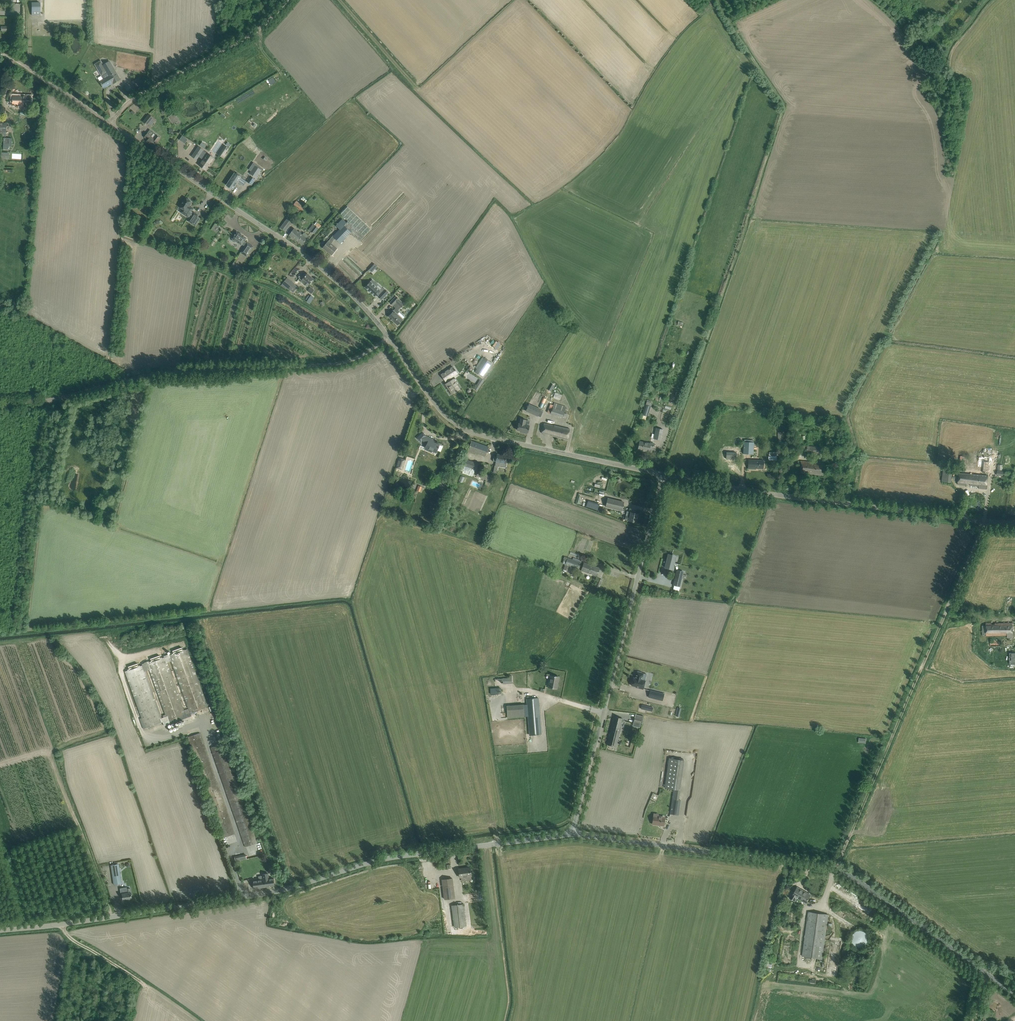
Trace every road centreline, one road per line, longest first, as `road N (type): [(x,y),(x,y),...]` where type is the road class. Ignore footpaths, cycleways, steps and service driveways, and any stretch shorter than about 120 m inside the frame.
road 1 (unclassified): [(573,833),(380,859),(262,895),(0,931)]
road 2 (unclassified): [(1014,995),(843,872),(573,833)]
road 3 (unclassified): [(0,406),(166,372),(334,363),(384,335)]
road 4 (unclassified): [(384,335),(305,257),(110,124)]
road 5 (unclassified): [(983,522),(658,476)]
road 6 (unclassified): [(658,476),(465,433),(429,400),(384,335)]
road 7 (track): [(835,869),(947,608)]
road 8 (unclassified): [(573,833),(627,600)]
road 9 (unclassified): [(110,124),(138,95),(254,33),(286,0)]
road 10 (track): [(61,925),(196,1020)]
road 11 (unclassified): [(110,124),(0,50)]
road 12 (unclassified): [(627,600),(658,476)]

